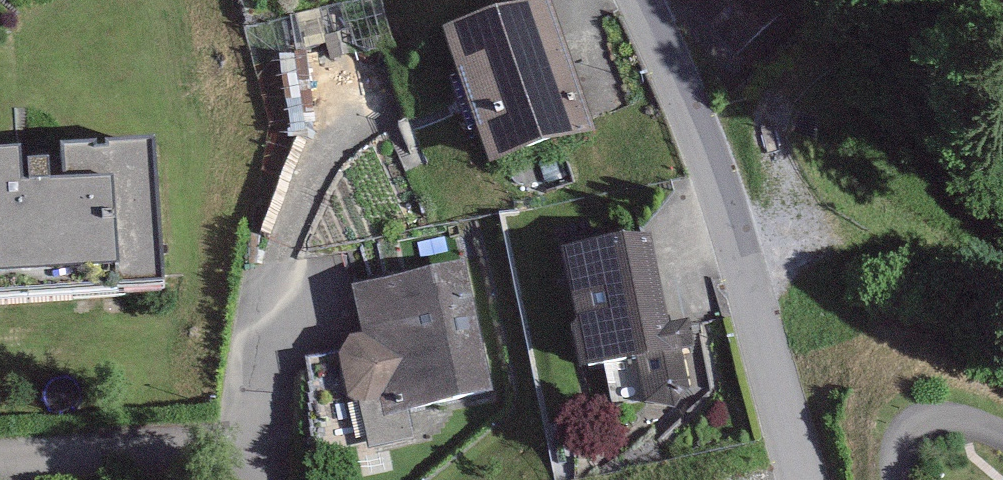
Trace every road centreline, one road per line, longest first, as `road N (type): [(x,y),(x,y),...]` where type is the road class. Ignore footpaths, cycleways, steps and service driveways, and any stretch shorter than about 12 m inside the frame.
road 1 (tertiary): [(803,479),(704,142),(636,0)]
road 2 (residential): [(279,441),(335,101)]
road 3 (residential): [(0,455),(279,441)]
road 4 (residential): [(900,479),(901,440),(930,414),(978,414),(1002,426)]

